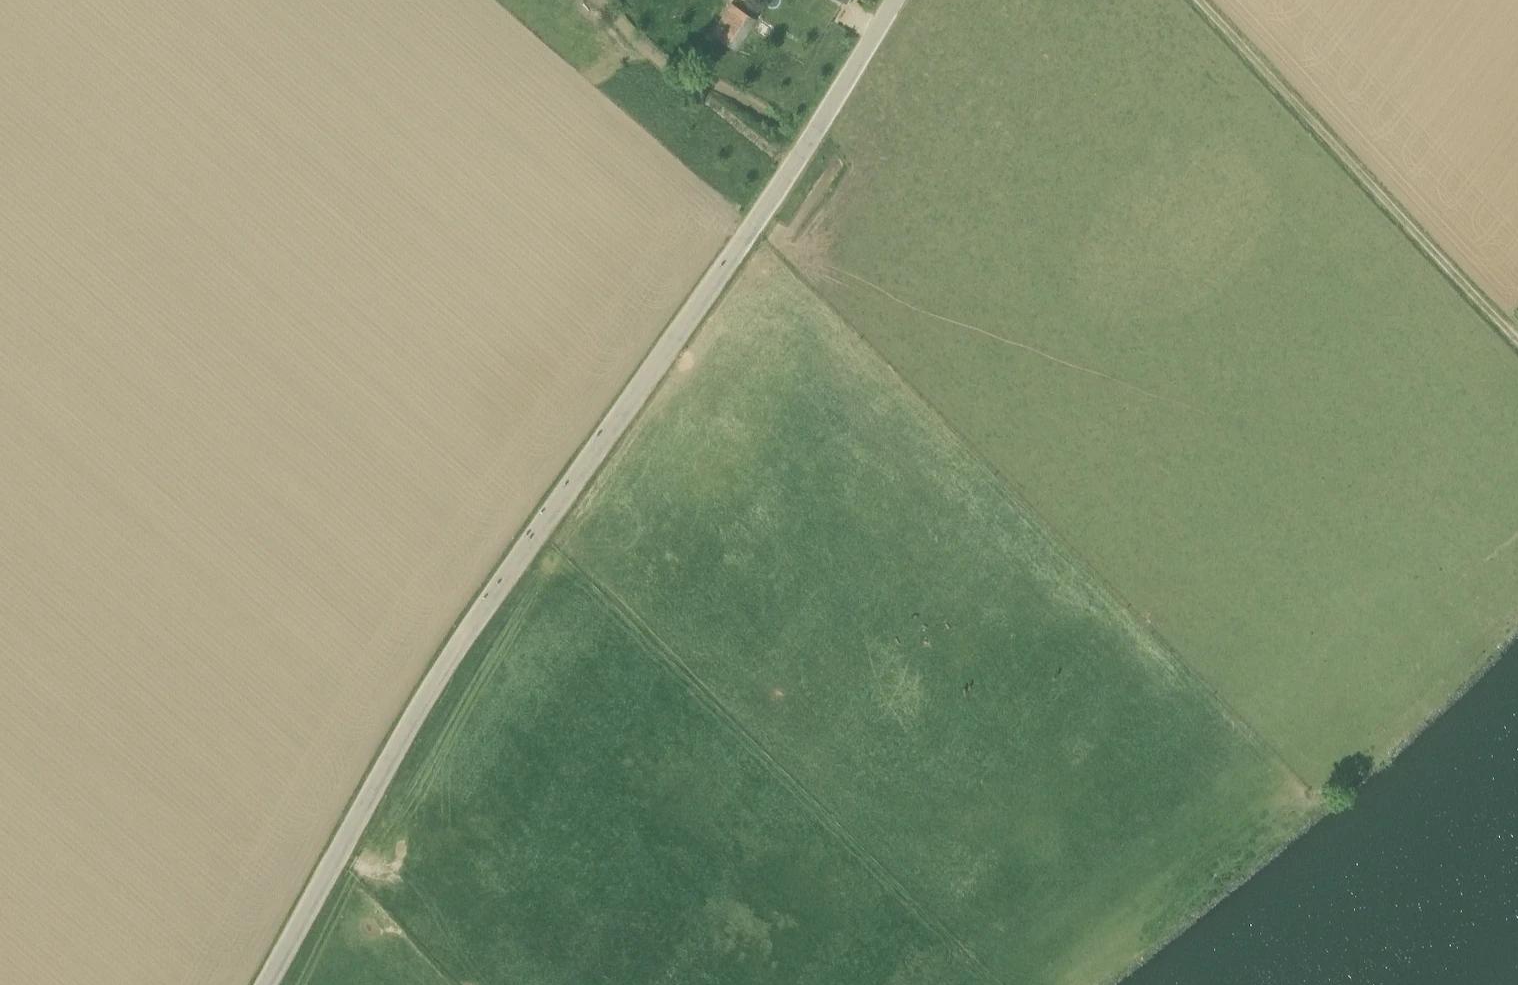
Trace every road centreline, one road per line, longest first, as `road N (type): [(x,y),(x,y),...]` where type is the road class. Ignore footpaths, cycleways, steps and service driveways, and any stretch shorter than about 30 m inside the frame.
road 1 (unclassified): [(264,984),(464,636),(787,179),(895,0)]
road 2 (track): [(1517,343),(1197,0)]
road 3 (track): [(590,0),(686,86),(700,79),(729,89),(835,163),(787,238)]

